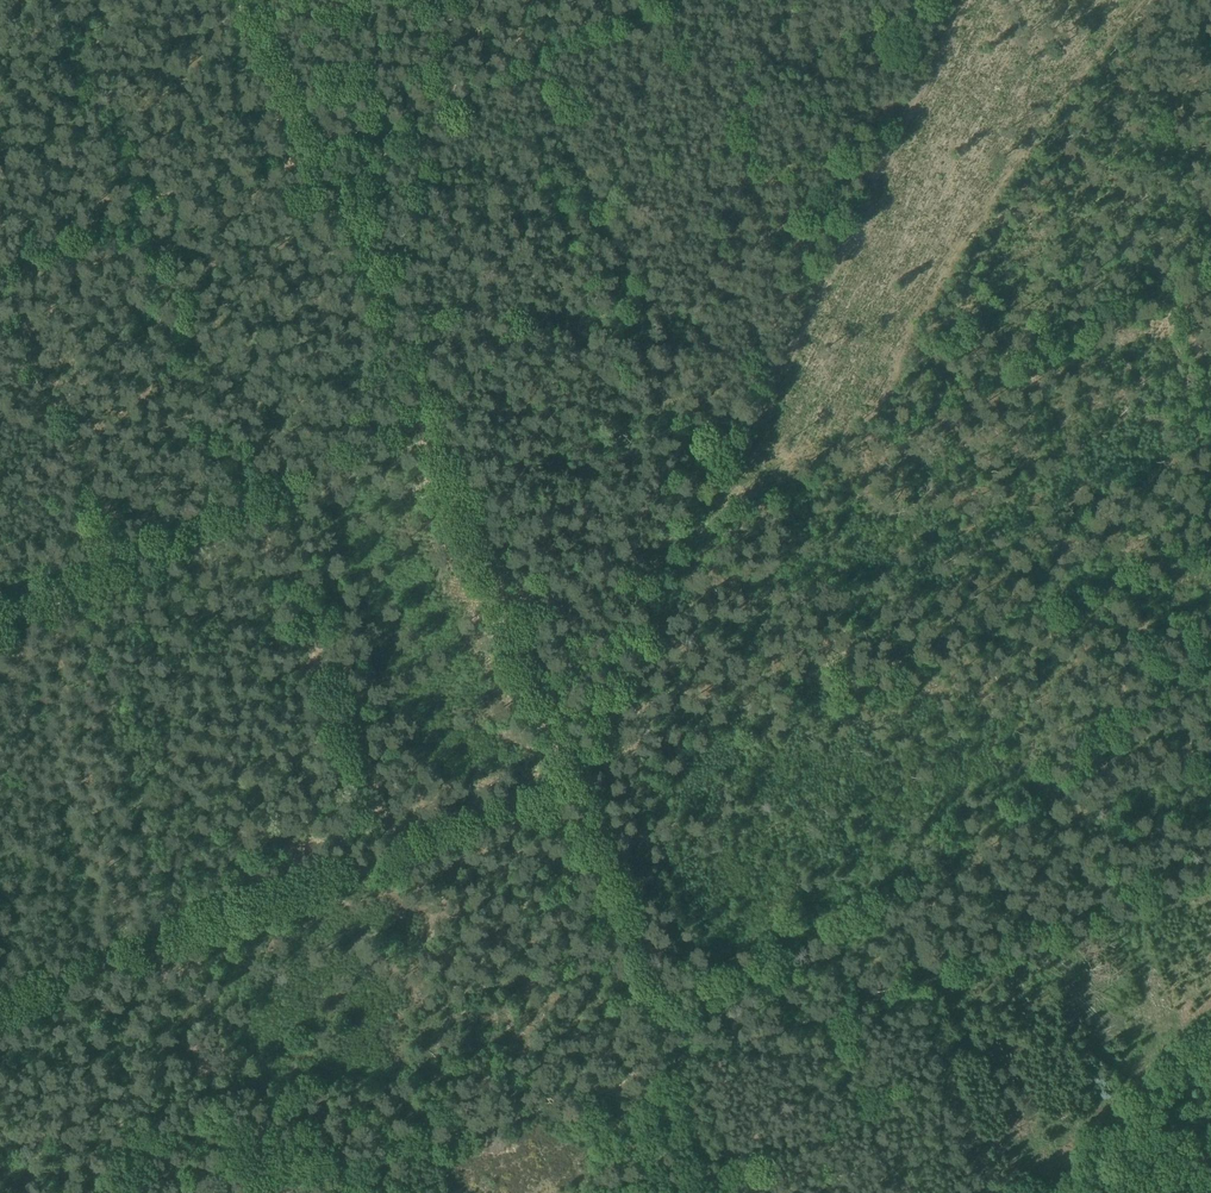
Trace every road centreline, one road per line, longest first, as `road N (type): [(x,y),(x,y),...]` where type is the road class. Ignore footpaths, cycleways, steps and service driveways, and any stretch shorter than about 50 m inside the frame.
road 1 (track): [(567,780),(960,0)]
road 2 (track): [(573,794),(259,0)]
road 3 (track): [(695,533),(1210,263)]
road 4 (track): [(666,1068),(1210,877)]
road 5 (track): [(0,1020),(374,873)]
road 6 (track): [(306,1192),(666,1068)]
road 7 (track): [(320,152),(649,0)]
road 8 (track): [(666,1068),(573,794)]
road 9 (track): [(250,503),(0,620)]
road 10 (track): [(259,1192),(166,955)]
road 11 (track): [(374,873),(573,794)]
road 12 (track): [(423,421),(250,503)]
road 13 (track): [(714,1192),(666,1068)]

